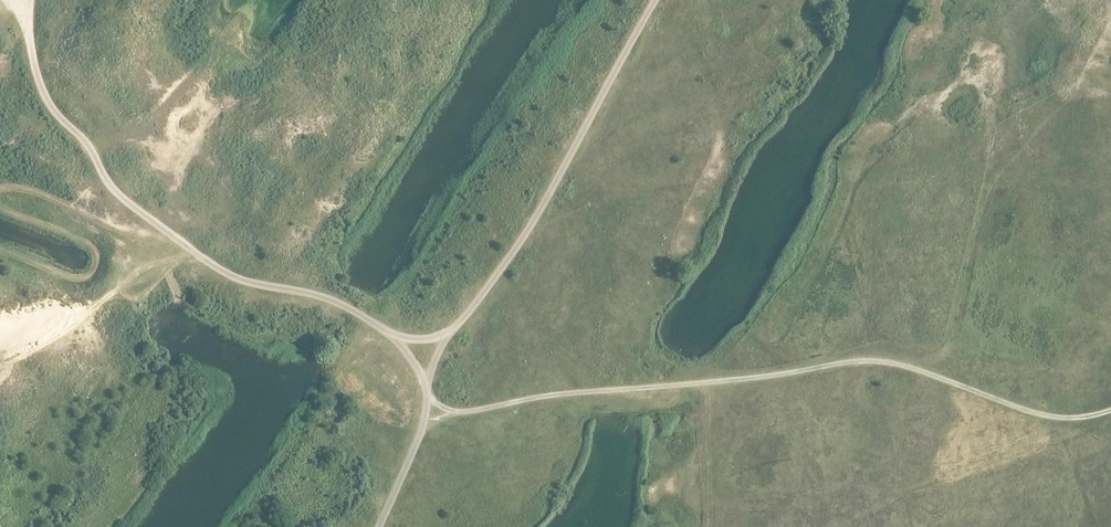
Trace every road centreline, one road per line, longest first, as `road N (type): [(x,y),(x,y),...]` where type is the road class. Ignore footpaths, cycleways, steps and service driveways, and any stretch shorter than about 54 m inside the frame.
road 1 (track): [(428,397),(468,412),(862,360),(913,368),(1057,417),(1110,410)]
road 2 (track): [(378,526),(422,430),(432,369),(449,331),(522,239),(655,0)]
road 3 (track): [(30,0),(45,96),(116,191),(226,272),(357,312),(393,335),(428,386)]

